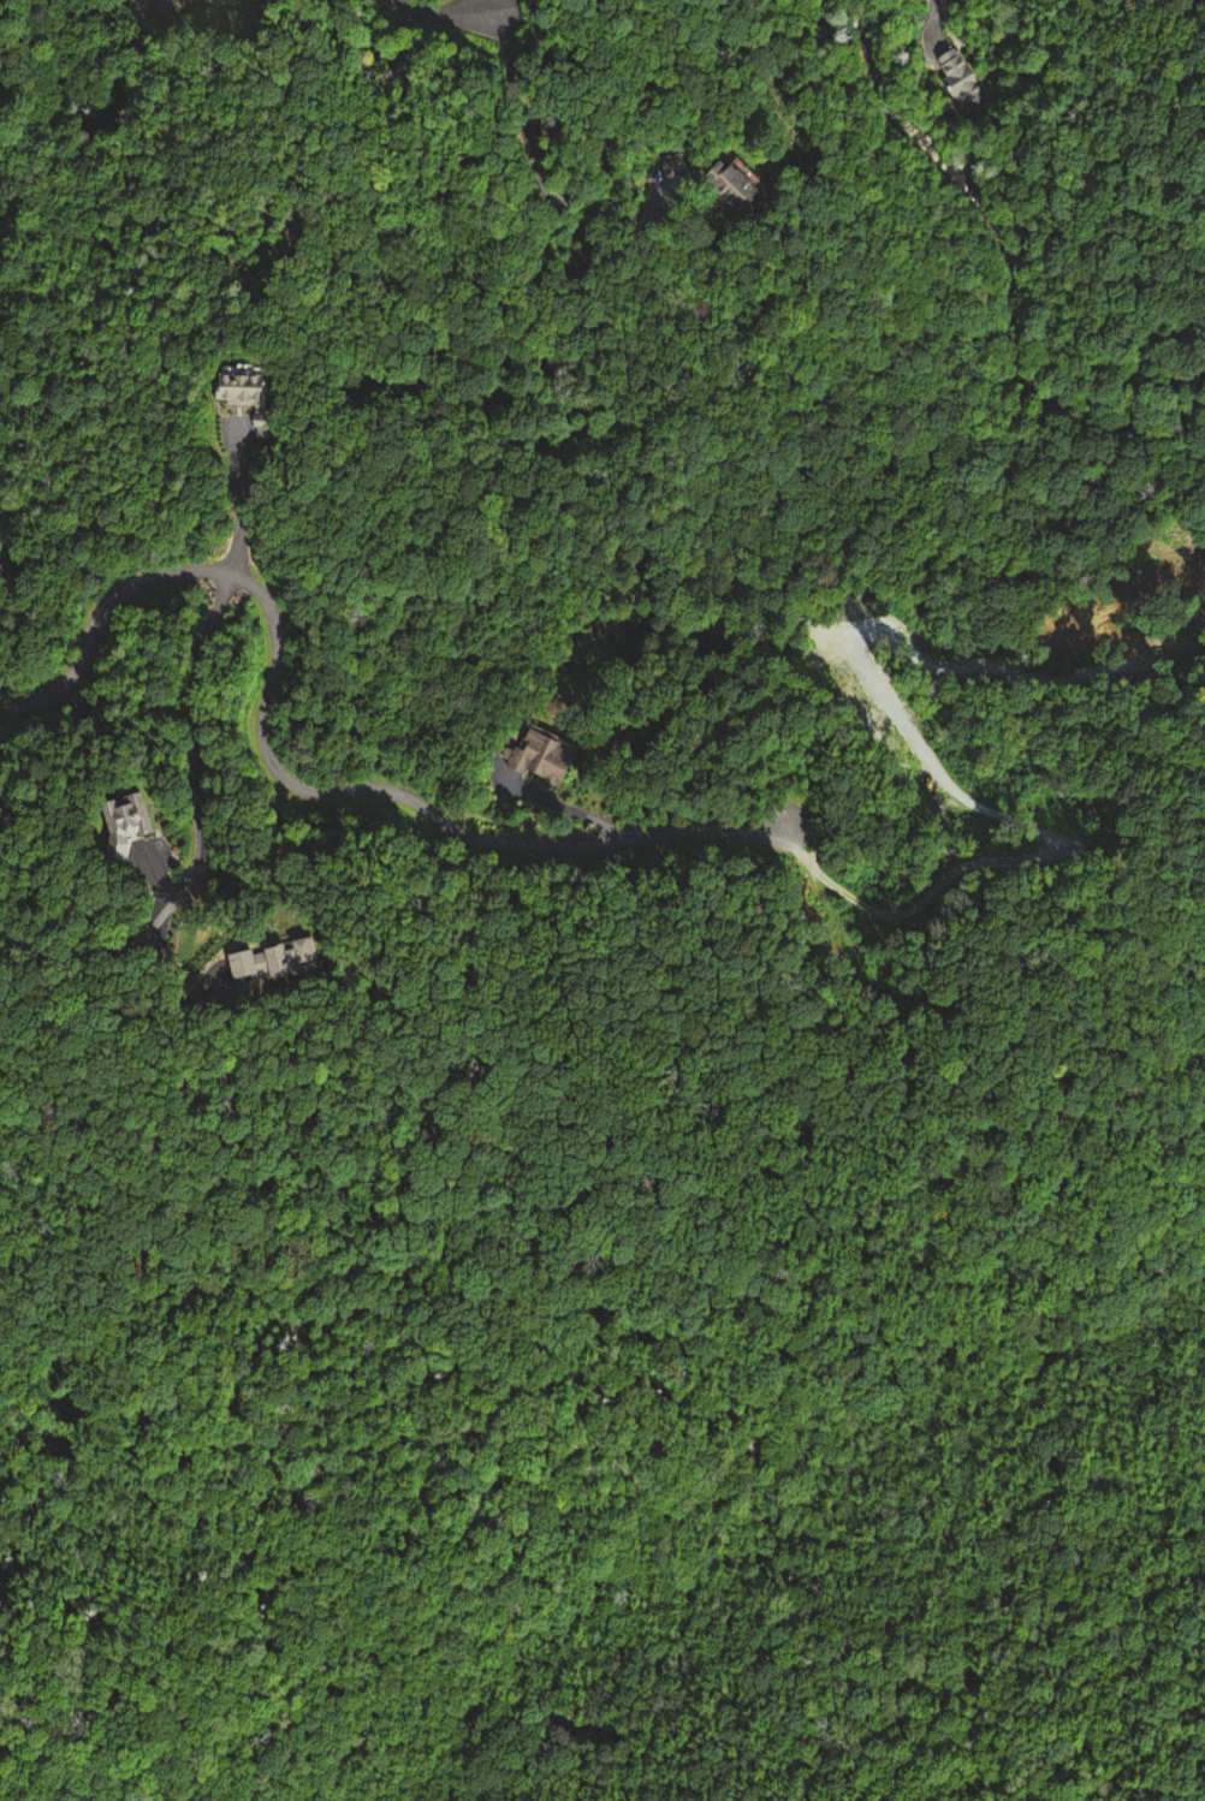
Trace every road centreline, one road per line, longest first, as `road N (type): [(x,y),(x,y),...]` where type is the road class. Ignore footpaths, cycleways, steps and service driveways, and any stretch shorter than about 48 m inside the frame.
road 1 (residential): [(0,708),(60,685),(100,611),(129,586),(209,570),(251,586),(271,613),(277,659),(262,739),(281,775),(304,789),(393,791),(458,832),(493,843),(622,842),(681,828),(749,834),(788,826)]

